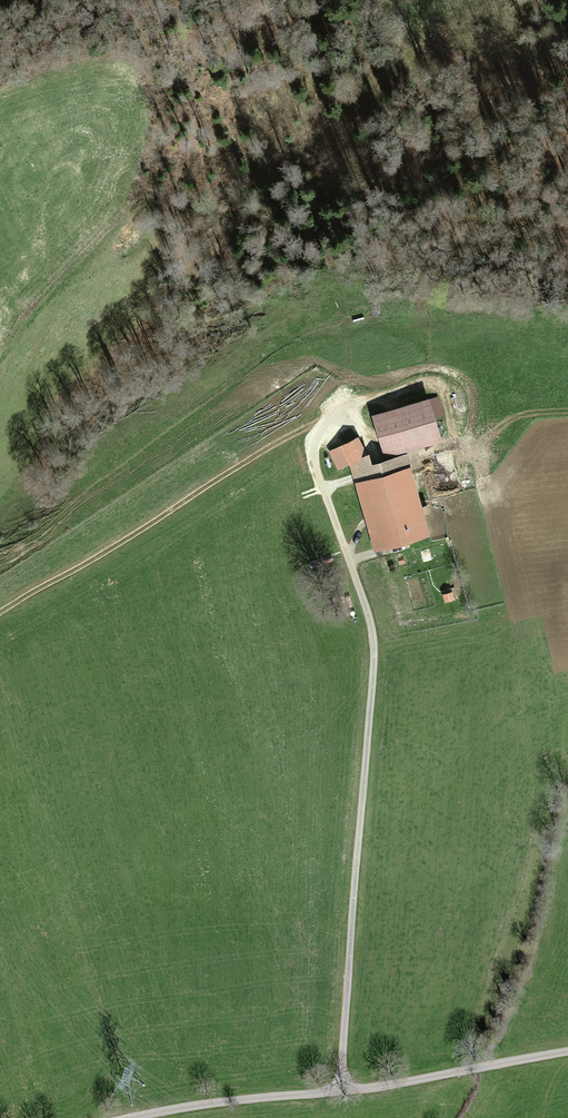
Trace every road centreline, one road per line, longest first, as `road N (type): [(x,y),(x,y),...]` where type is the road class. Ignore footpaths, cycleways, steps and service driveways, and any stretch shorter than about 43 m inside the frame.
road 1 (track): [(338,1091),(371,645),(312,447),(332,414),(357,400)]
road 2 (unclassified): [(567,1051),(385,1086),(131,1117)]
road 3 (track): [(366,0),(404,47),(423,55),(516,63),(567,78)]

